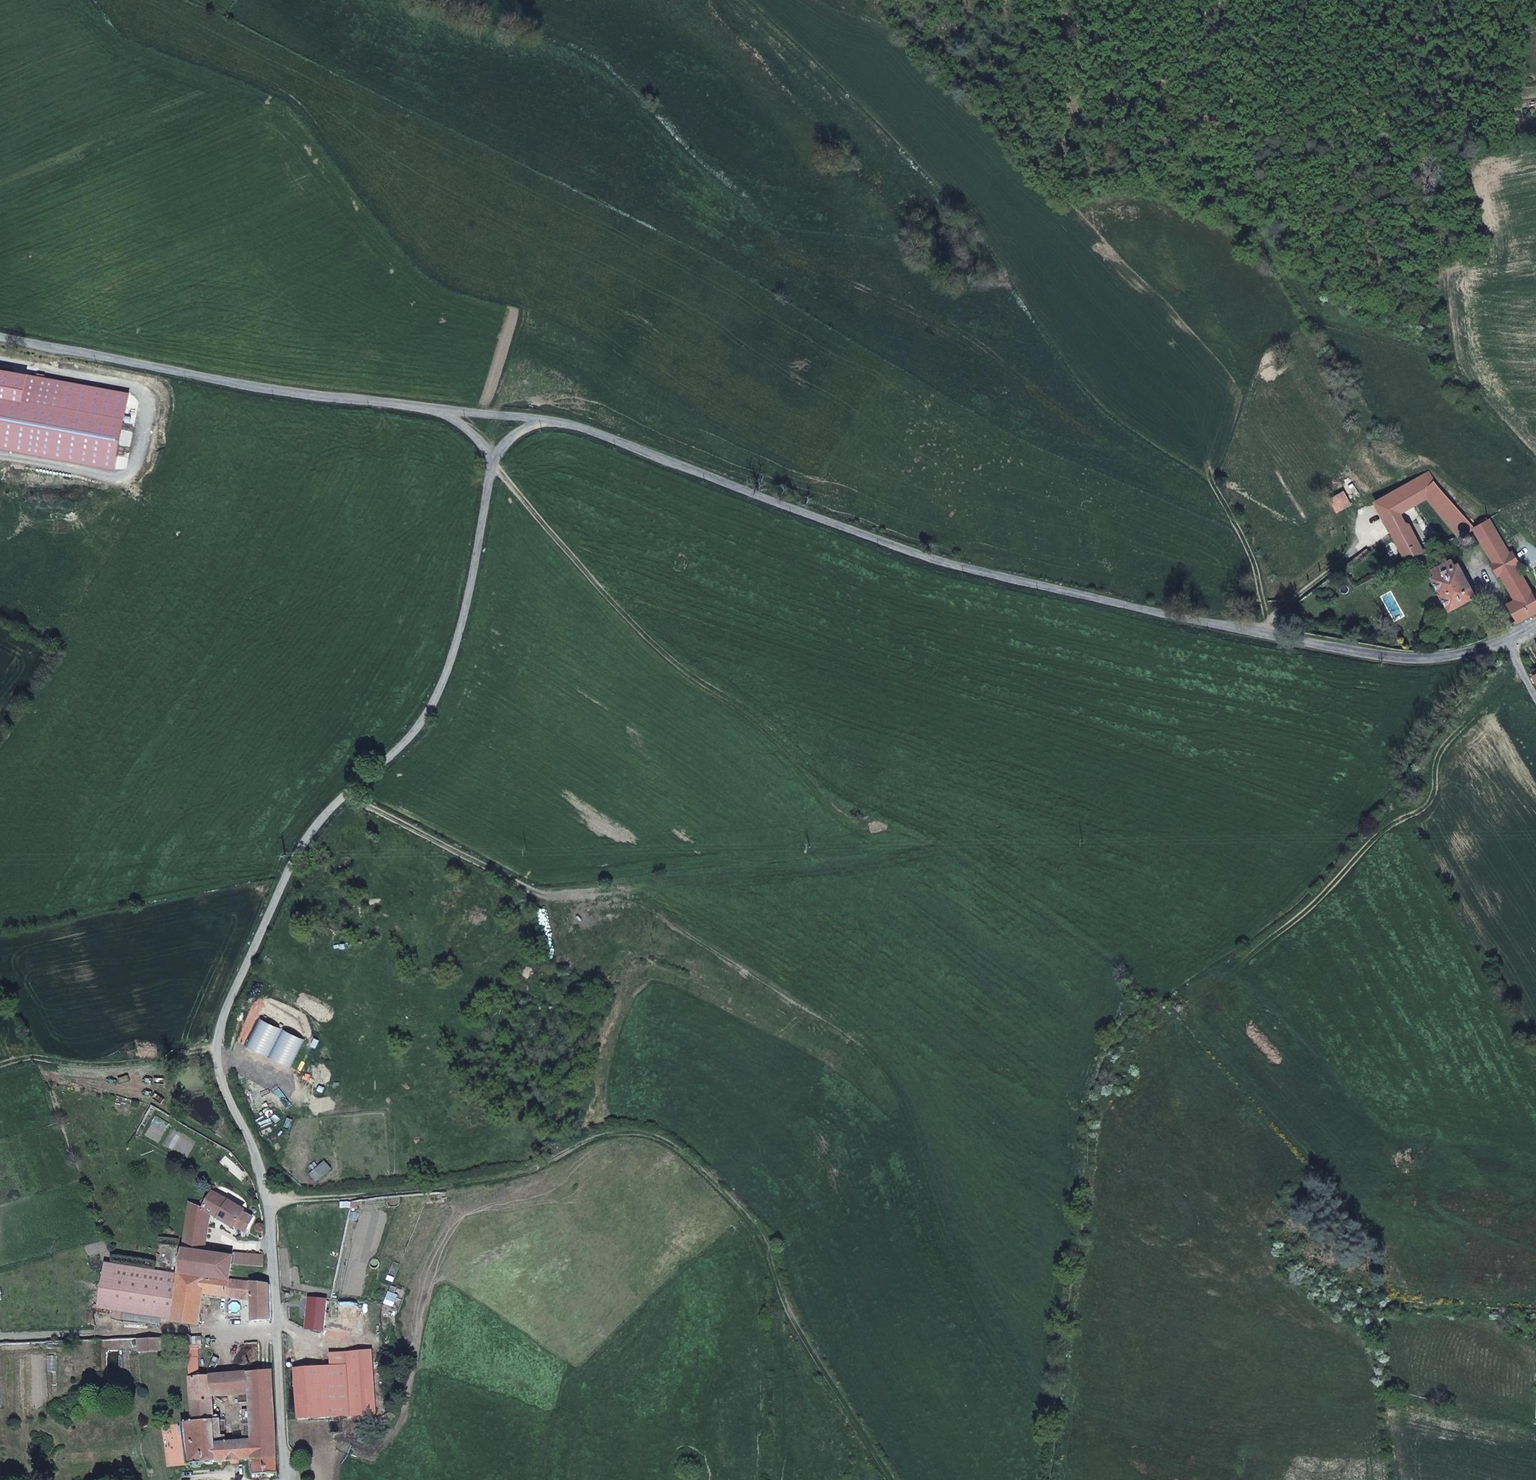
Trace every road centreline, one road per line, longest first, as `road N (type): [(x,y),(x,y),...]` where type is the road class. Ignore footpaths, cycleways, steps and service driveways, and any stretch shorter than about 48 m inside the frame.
road 1 (unclassified): [(494,459),(453,666),(402,749),(308,837),(219,1041),(221,1079),(257,1154),(268,1202),(285,1479)]
road 2 (track): [(1502,641),(1436,744),(1270,923),(1107,1016),(1076,1090),(1073,1254),(1045,1479)]
road 3 (unclassified): [(1502,641),(1442,660),(1361,653),(1076,595),(946,563),(545,422)]
road 4 (track): [(893,1479),(796,1318),(766,1237),(672,1144),(632,1132),(590,1139),(521,1172),(268,1202)]
road 5 (unclassified): [(449,411),(309,395),(0,338)]

